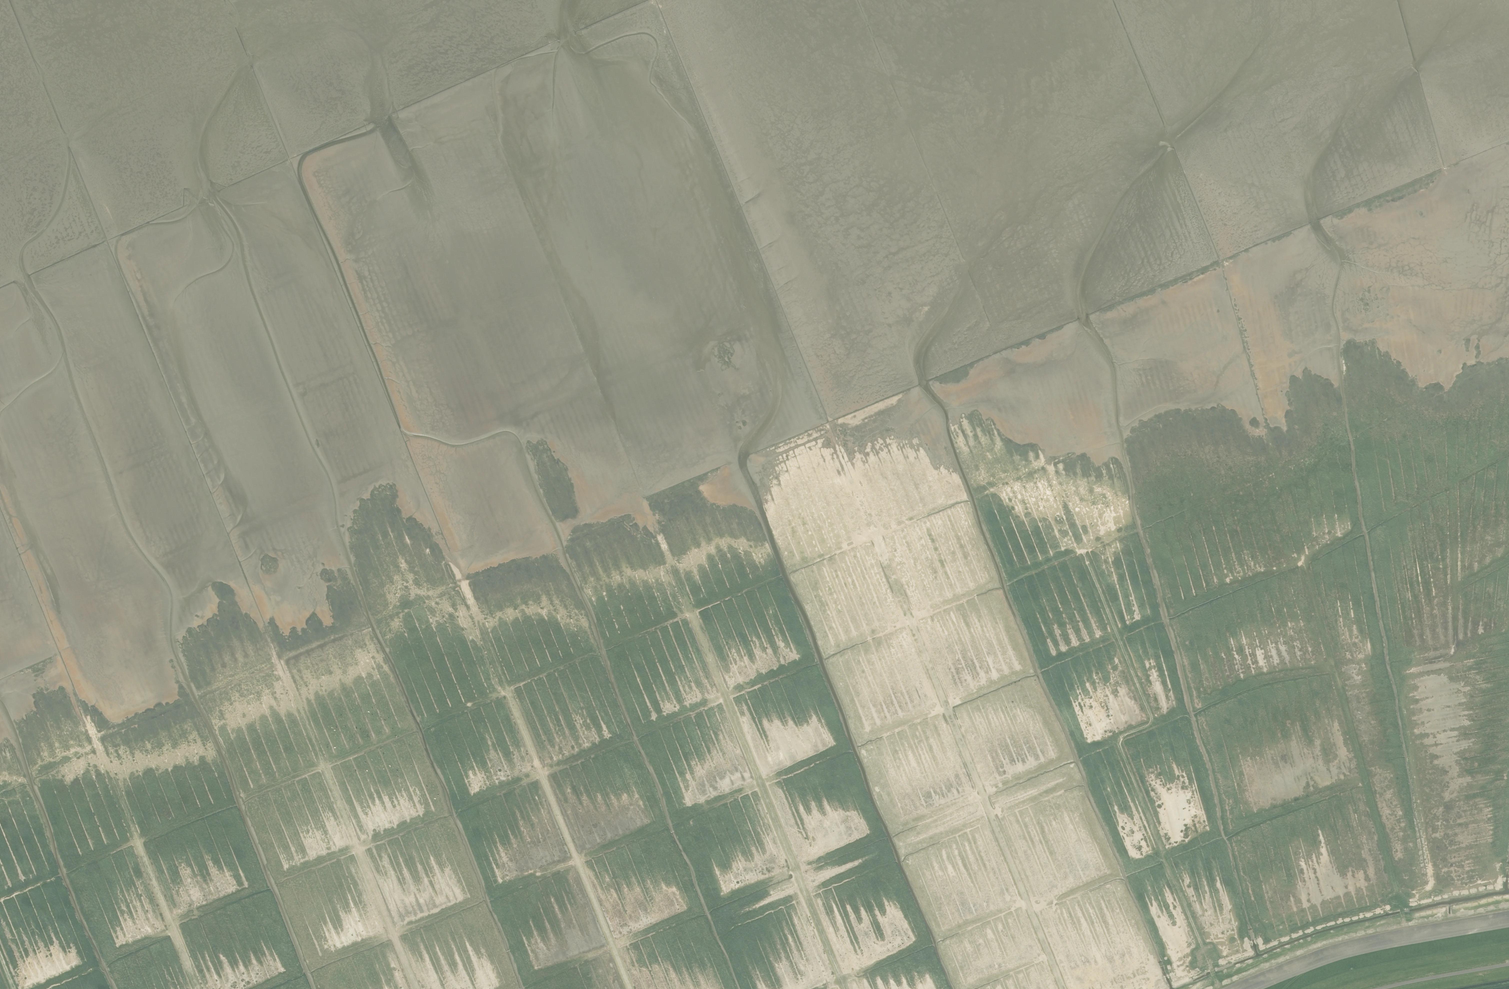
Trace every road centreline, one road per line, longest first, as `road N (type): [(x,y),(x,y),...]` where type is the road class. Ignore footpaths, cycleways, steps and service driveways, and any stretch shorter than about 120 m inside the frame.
road 1 (track): [(1261,988),(1370,950),(1508,924)]

